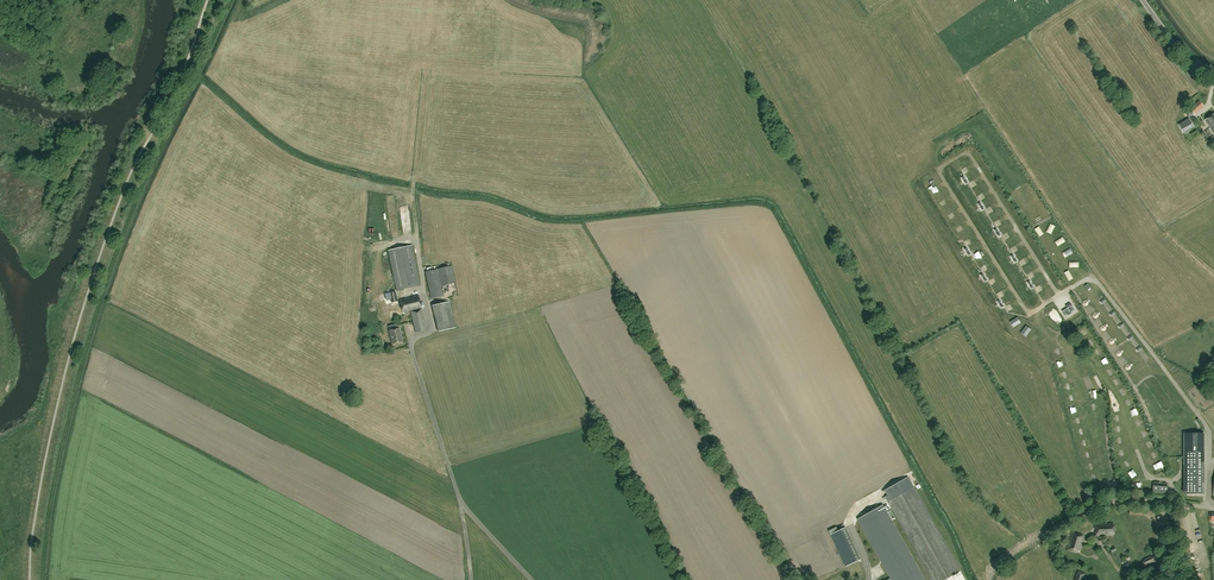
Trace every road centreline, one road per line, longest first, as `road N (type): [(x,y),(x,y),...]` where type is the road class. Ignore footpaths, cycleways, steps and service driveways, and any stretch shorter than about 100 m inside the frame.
road 1 (track): [(1061,294),(1026,311),(941,167),(970,155),(1055,290)]
road 2 (track): [(1034,311),(1079,383),(1103,478)]
road 3 (track): [(1049,535),(1121,501),(1184,506)]

